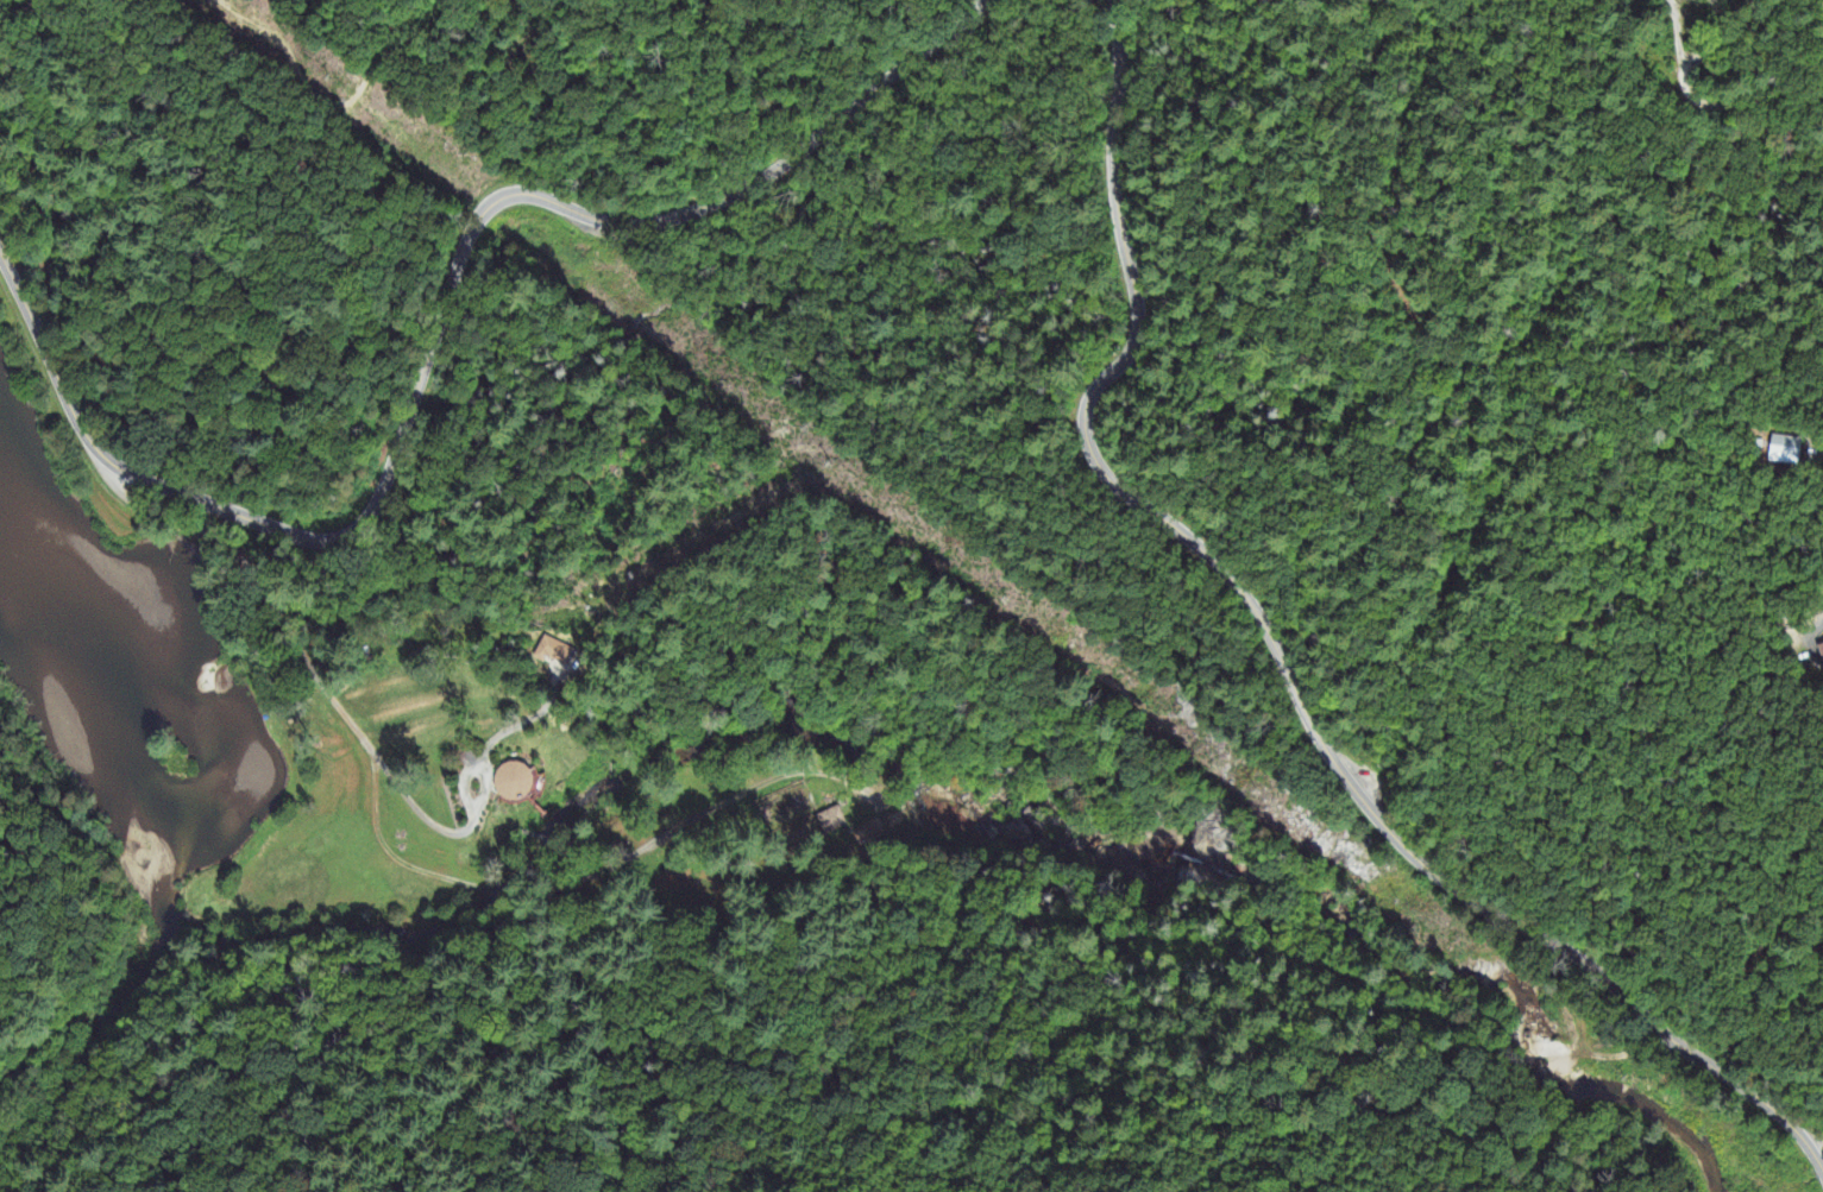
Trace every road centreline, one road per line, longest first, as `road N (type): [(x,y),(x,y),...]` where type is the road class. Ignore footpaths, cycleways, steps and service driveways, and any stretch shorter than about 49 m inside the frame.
road 1 (tertiary): [(1114,0),(1121,52),(1114,166),(1138,328),(1133,348),(1087,408),(1095,459),(1115,486),(1180,530),(1244,594),(1334,762),(1403,845),(1456,889),(1602,976),(1655,1027),(1774,1110),(1822,1170)]
road 2 (tertiary): [(0,255),(73,412),(107,461),(294,536),(335,541),(363,525),(383,491),(466,242),(486,209),(533,196),(606,223),(643,226),(708,207),(773,174),(986,0)]

